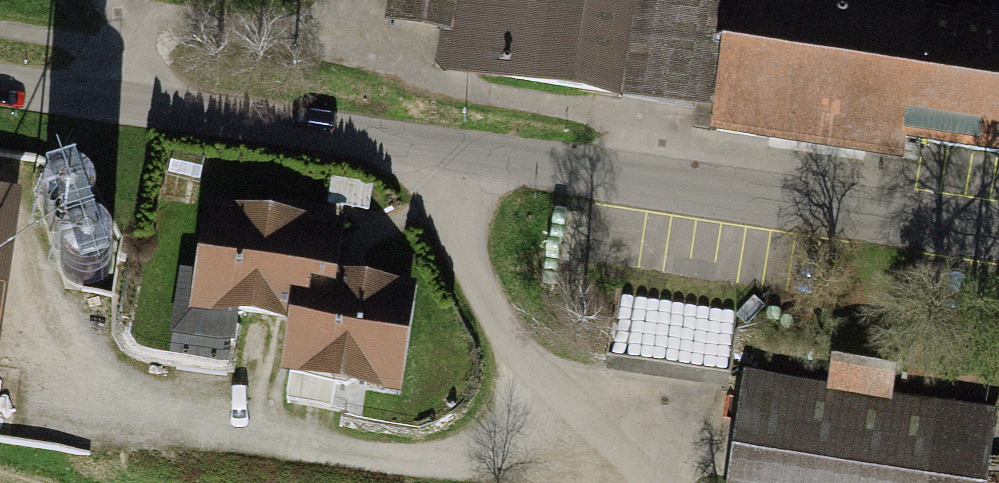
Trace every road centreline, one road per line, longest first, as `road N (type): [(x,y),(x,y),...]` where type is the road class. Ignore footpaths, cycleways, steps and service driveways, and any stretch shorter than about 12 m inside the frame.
road 1 (secondary): [(0,81),(423,151),(998,230)]
road 2 (track): [(423,151),(438,199),(533,363),(634,482)]

